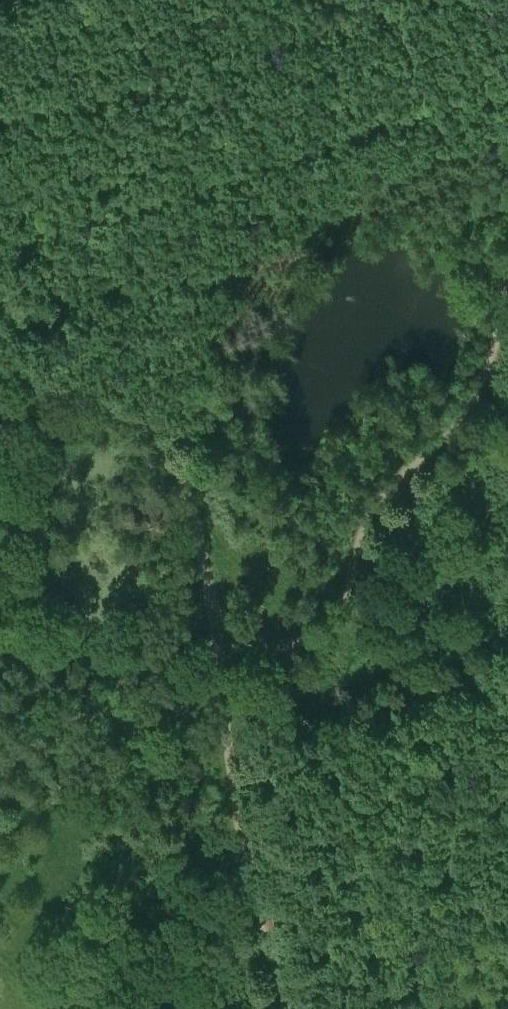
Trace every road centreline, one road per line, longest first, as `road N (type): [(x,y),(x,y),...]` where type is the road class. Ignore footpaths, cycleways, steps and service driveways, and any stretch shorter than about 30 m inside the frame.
road 1 (track): [(299,1008),(273,966),(247,872),(190,506),(170,458),(134,406),(0,369)]
road 2 (track): [(507,268),(497,338),(473,399),(369,512),(338,614),(310,634),(213,641)]
road 3 (track): [(310,634),(431,687),(453,684),(507,649)]

